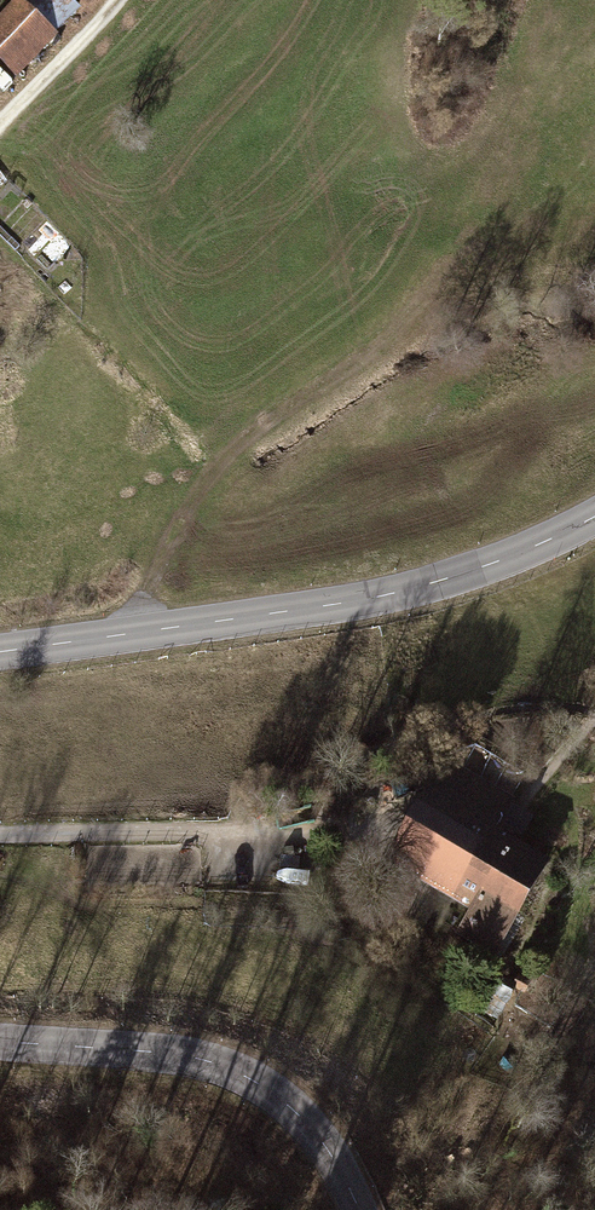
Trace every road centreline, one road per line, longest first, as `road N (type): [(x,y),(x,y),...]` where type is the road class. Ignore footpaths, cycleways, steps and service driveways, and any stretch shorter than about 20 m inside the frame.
road 1 (tertiary): [(594,516),(496,562),(381,595),(0,652)]
road 2 (track): [(124,634),(232,450),(405,322),(462,241)]
road 3 (tertiary): [(0,1041),(190,1056),(245,1076),(321,1138),(359,1209)]
road 4 (track): [(594,718),(542,779),(475,742),(380,793)]
road 5 (track): [(117,0),(0,122)]

